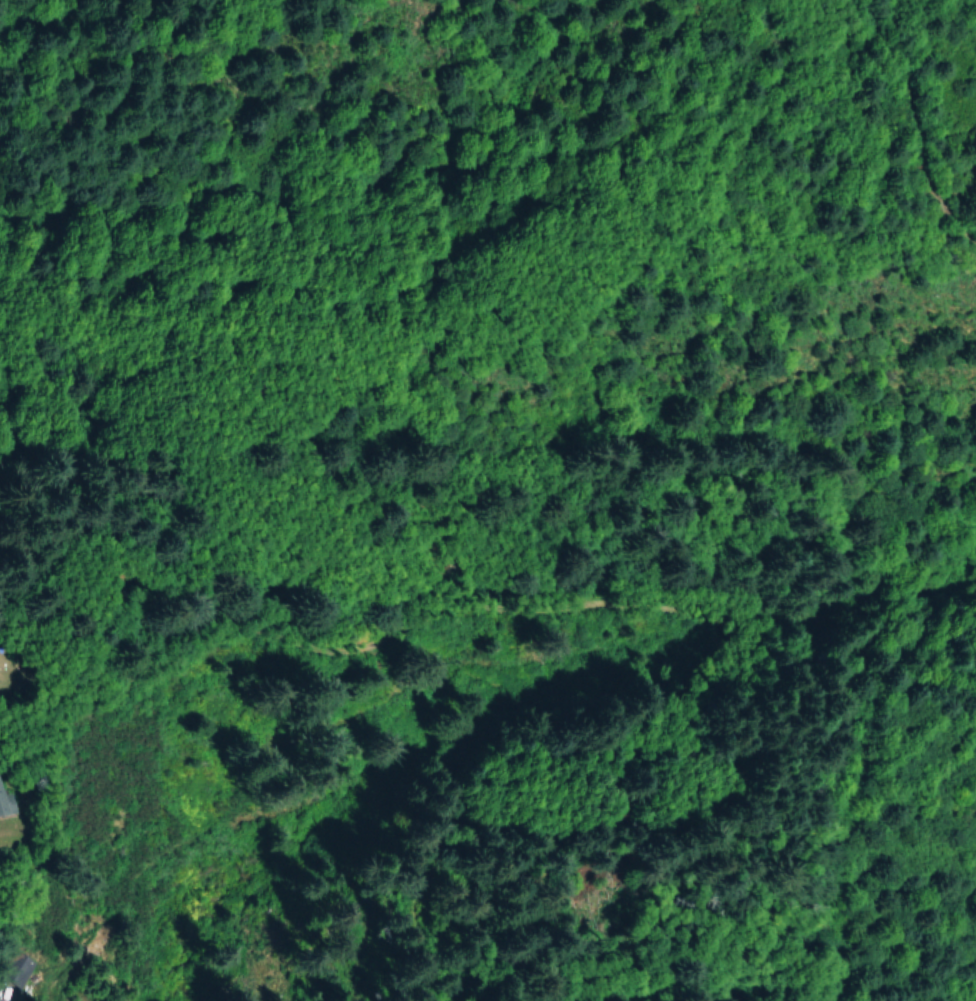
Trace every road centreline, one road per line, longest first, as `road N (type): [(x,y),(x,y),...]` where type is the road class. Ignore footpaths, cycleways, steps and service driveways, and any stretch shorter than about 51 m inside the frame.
road 1 (track): [(65,713),(230,627),(373,645),(482,597),(729,604),(755,619)]

